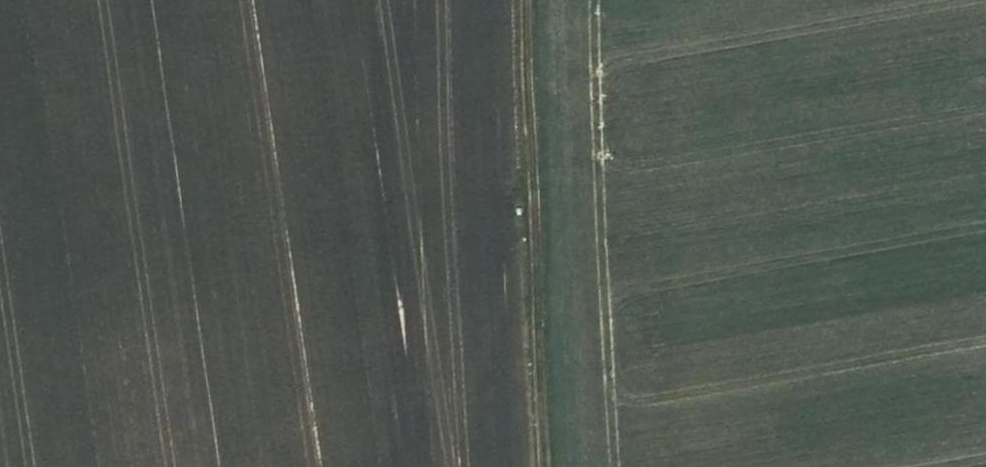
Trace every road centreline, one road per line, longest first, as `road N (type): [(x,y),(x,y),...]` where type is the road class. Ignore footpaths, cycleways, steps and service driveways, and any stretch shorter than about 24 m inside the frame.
road 1 (track): [(526,0),(548,466)]

